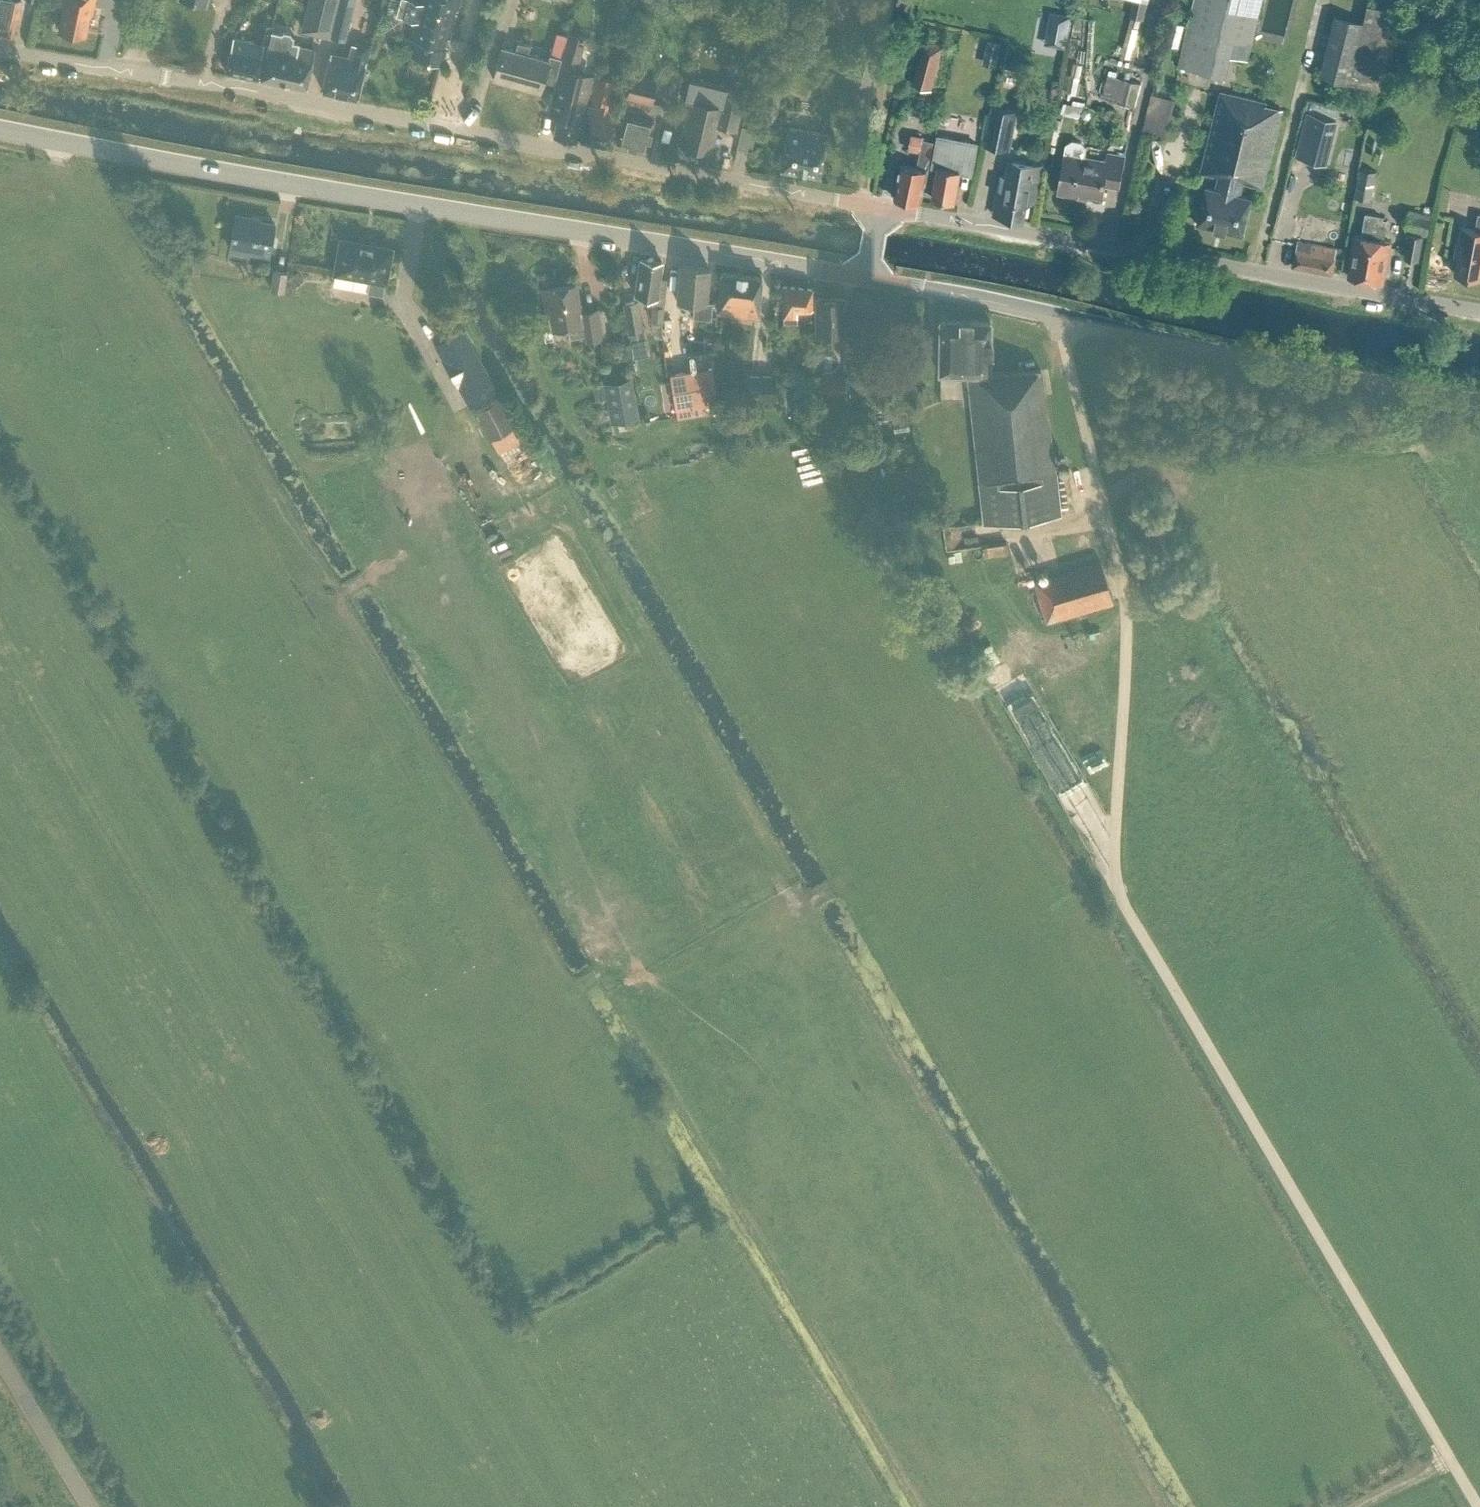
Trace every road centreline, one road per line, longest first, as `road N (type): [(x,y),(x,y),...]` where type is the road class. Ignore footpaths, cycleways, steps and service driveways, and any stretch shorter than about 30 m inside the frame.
road 1 (unclassified): [(878,206),(0,49)]
road 2 (tertiary): [(864,279),(0,129)]
road 3 (tertiary): [(1479,403),(864,279)]
road 4 (unclassified): [(1479,310),(878,206)]
road 5 (tertiary): [(90,1506),(0,1356)]

